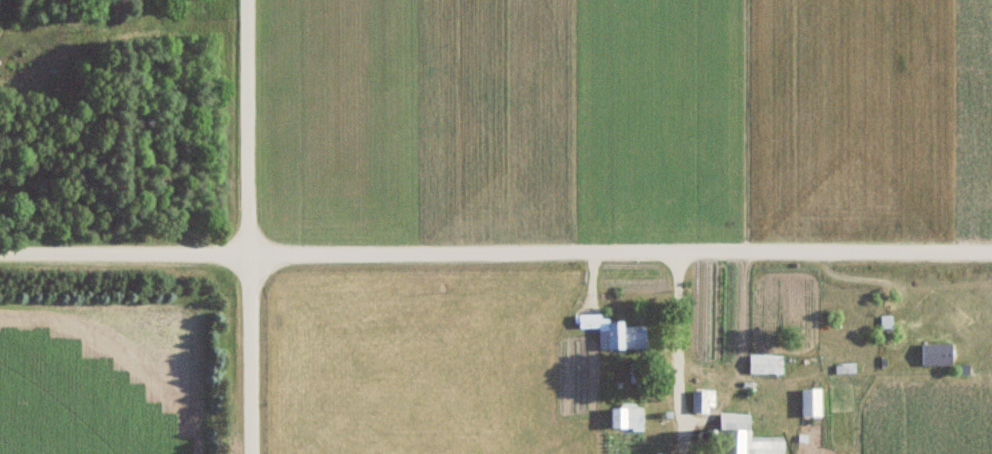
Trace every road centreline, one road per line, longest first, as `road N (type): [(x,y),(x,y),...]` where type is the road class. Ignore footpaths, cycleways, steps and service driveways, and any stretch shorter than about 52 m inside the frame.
road 1 (residential): [(991,239),(249,258),(0,252)]
road 2 (residential): [(250,453),(248,0)]

